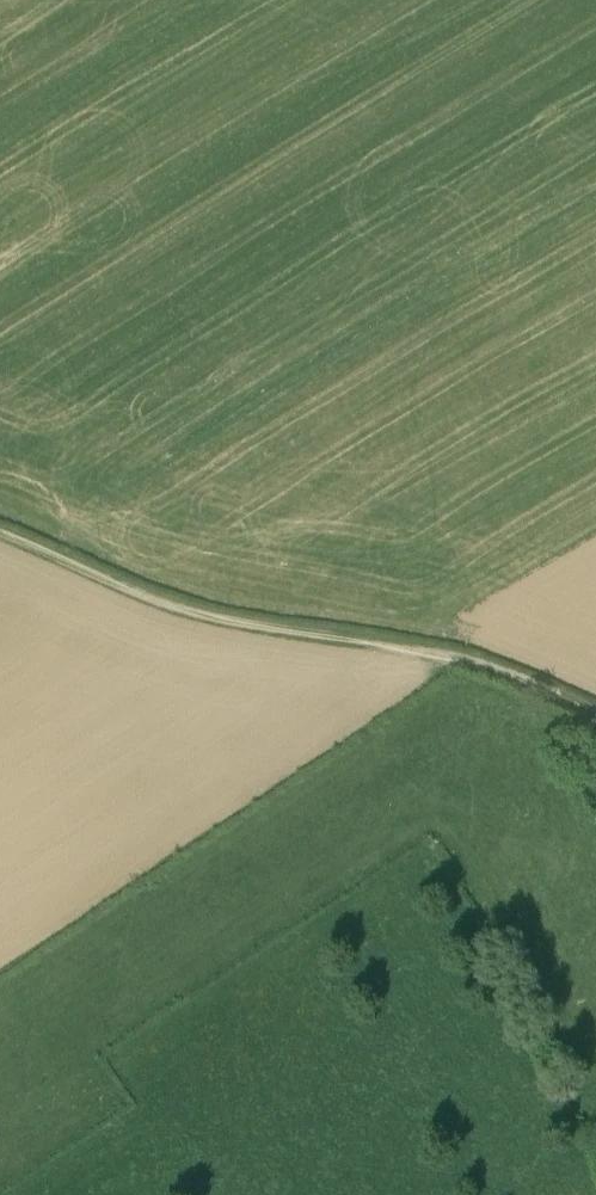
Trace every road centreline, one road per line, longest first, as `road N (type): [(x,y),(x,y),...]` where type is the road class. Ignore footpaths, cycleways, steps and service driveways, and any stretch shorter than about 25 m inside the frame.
road 1 (track): [(595,727),(469,671),(178,614),(0,535)]

